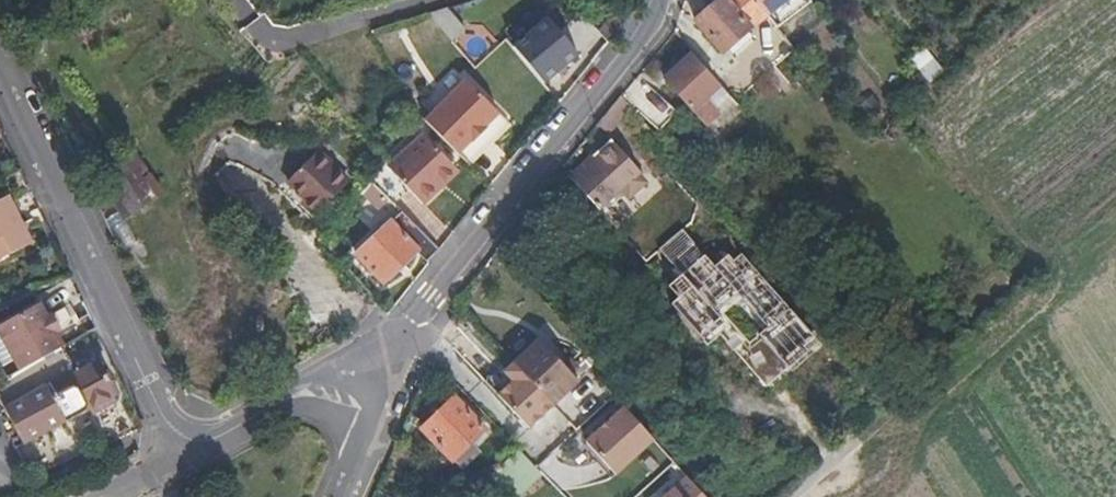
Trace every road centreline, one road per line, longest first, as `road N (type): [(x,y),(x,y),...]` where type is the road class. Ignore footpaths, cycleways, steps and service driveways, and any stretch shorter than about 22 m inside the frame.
road 1 (residential): [(0,78),(152,393),(188,452),(303,390),(374,409)]
road 2 (residential): [(670,0),(662,26),(412,321),(374,409)]
road 3 (track): [(1115,241),(840,463)]

